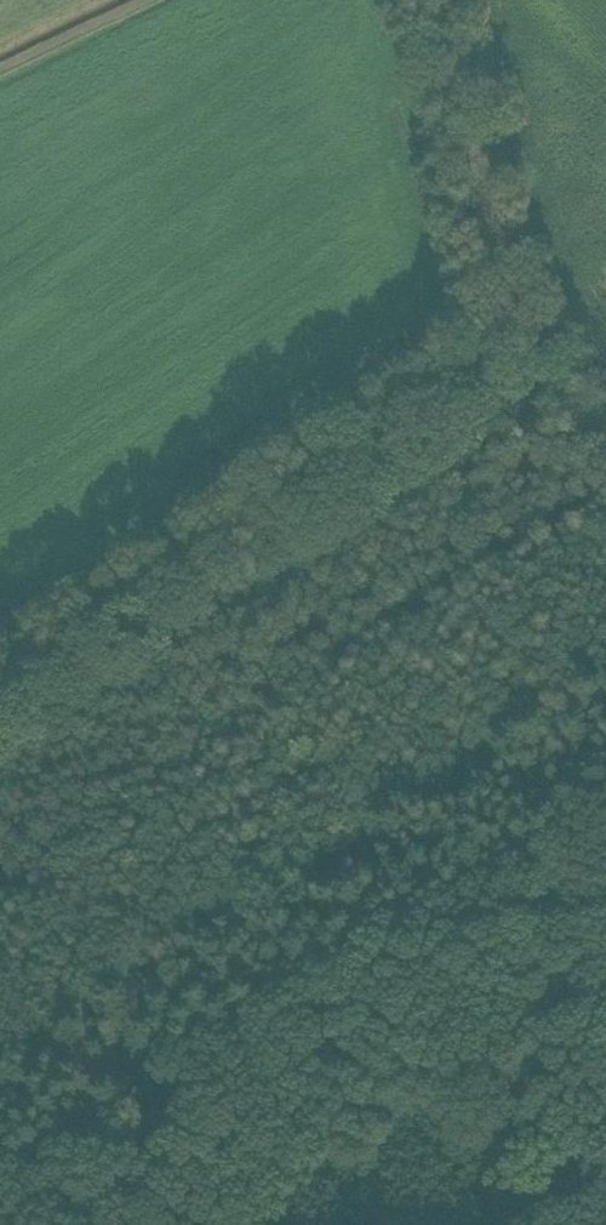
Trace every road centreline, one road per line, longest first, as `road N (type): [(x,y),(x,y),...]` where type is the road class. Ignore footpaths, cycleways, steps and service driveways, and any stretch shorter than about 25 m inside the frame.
road 1 (track): [(432,0),(526,341),(0,687)]
road 2 (track): [(605,446),(526,341)]

